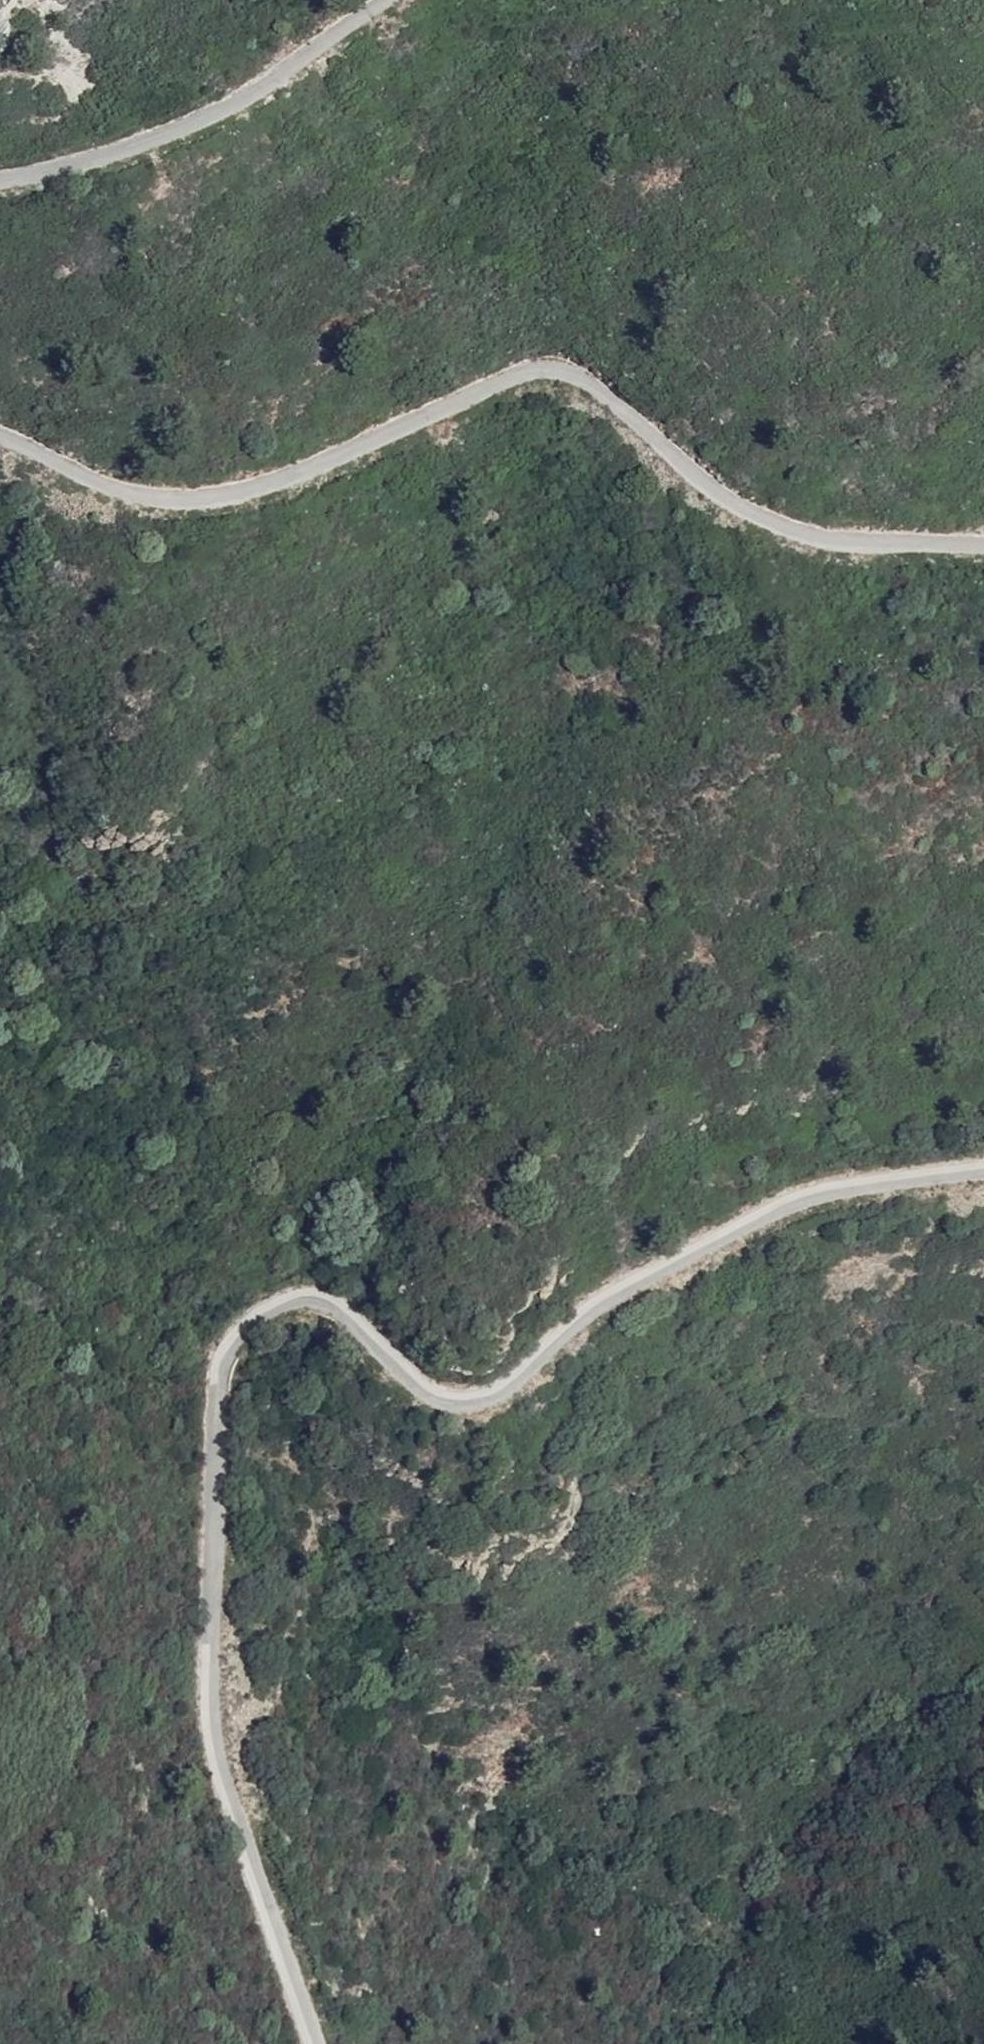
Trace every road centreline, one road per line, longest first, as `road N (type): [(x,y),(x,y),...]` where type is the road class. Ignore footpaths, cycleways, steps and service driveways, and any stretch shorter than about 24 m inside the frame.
road 1 (unclassified): [(313,2043),(296,1968),(222,1767),(215,1597),(224,1391),(244,1317),(314,1287),(415,1378),(459,1403),(508,1390),(643,1278),(825,1184),(983,1168)]
road 2 (unclassified): [(983,545),(893,545),(754,514),(644,413),(547,360),(297,469),(197,494),(95,475),(0,429)]
road 3 (unclassified): [(0,170),(113,147),(262,87),(389,0)]

